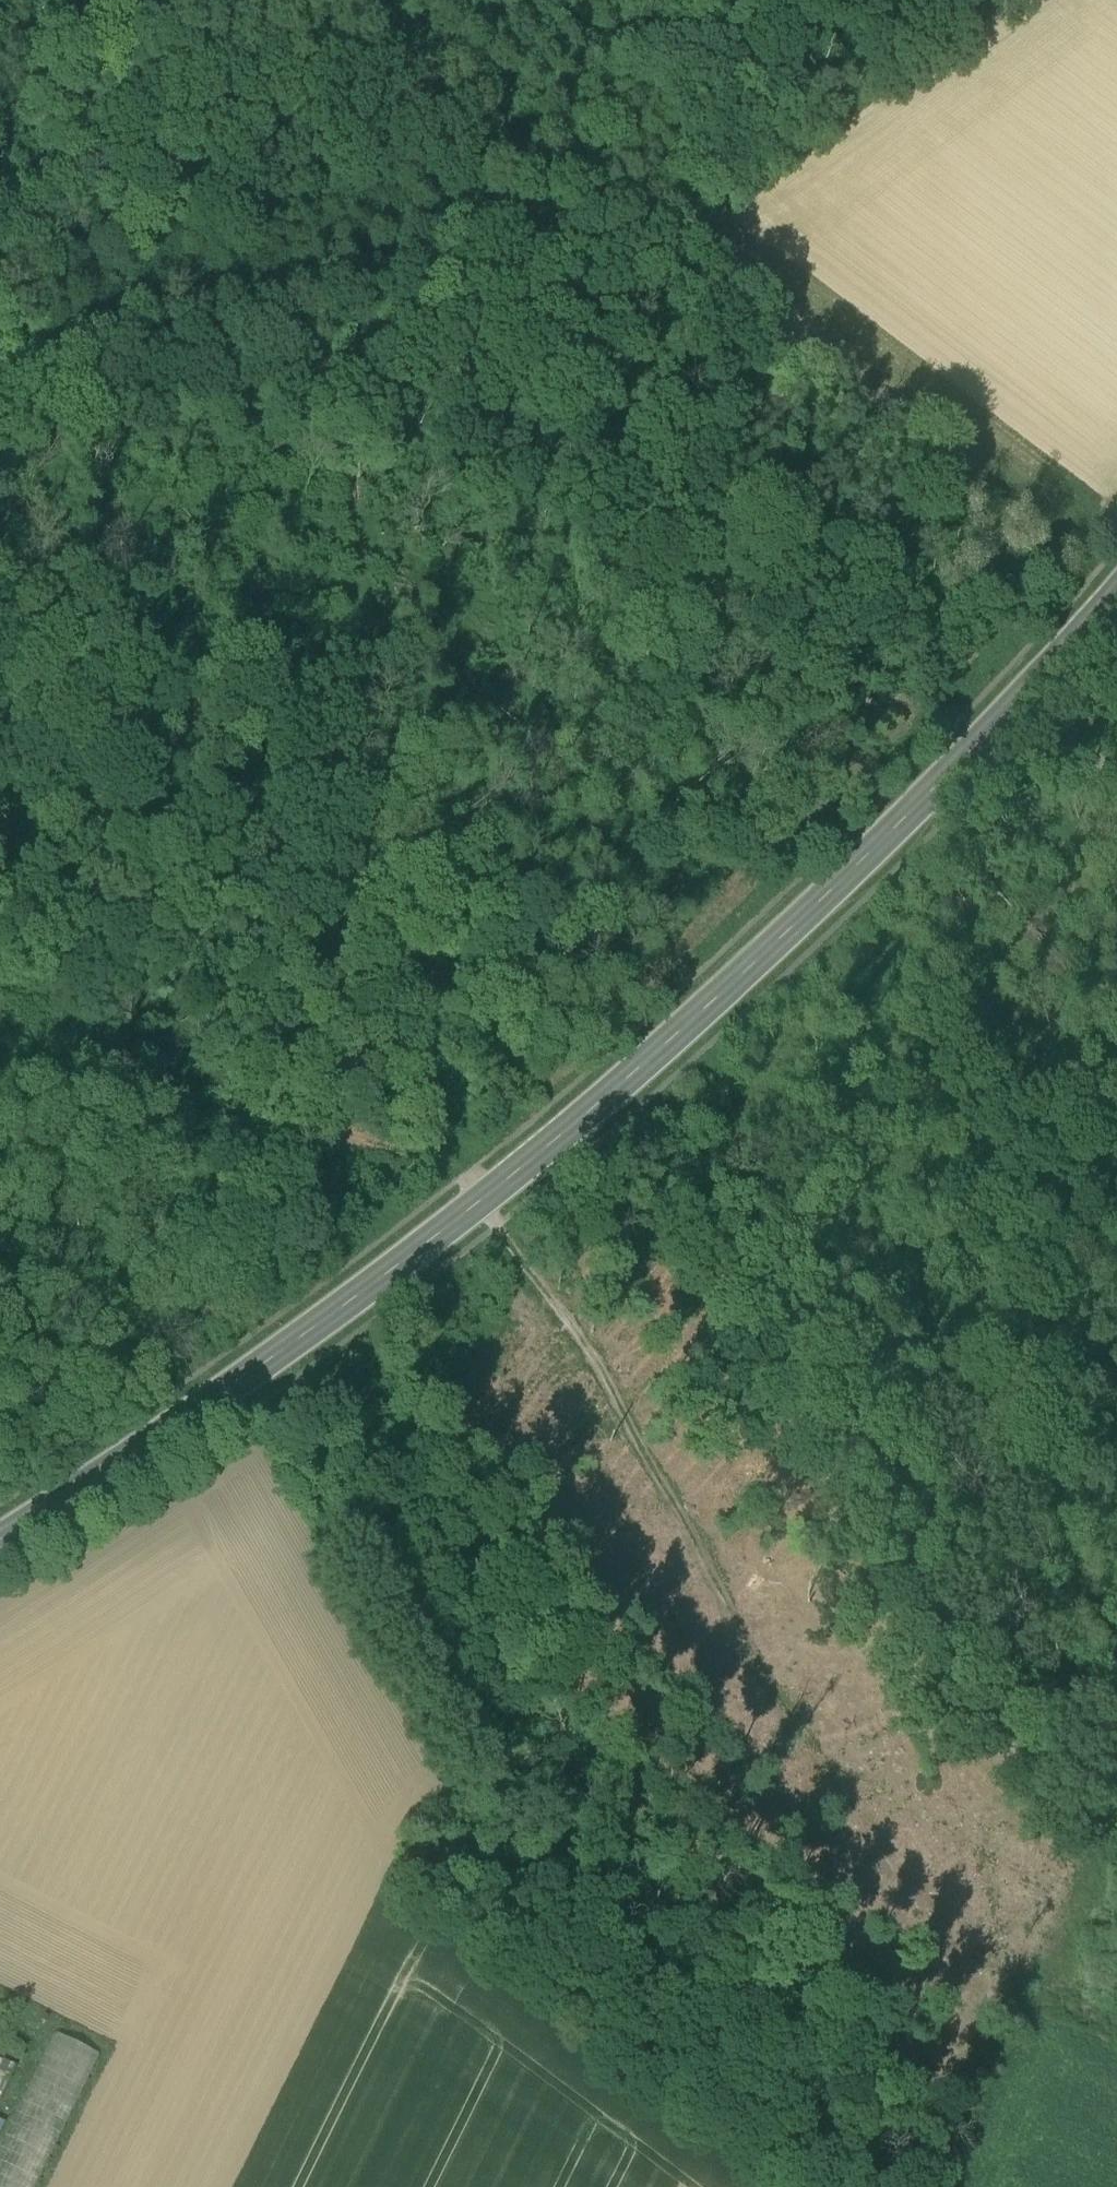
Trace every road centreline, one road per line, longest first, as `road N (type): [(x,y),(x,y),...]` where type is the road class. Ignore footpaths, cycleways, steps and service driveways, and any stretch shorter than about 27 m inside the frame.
road 1 (secondary): [(976,750),(707,1009),(496,1191),(257,1371),(0,1542)]
road 2 (track): [(189,0),(157,38),(0,153)]
road 3 (secondary): [(1116,598),(976,750)]
road 4 (unclassified): [(1116,765),(1006,760),(976,750)]

